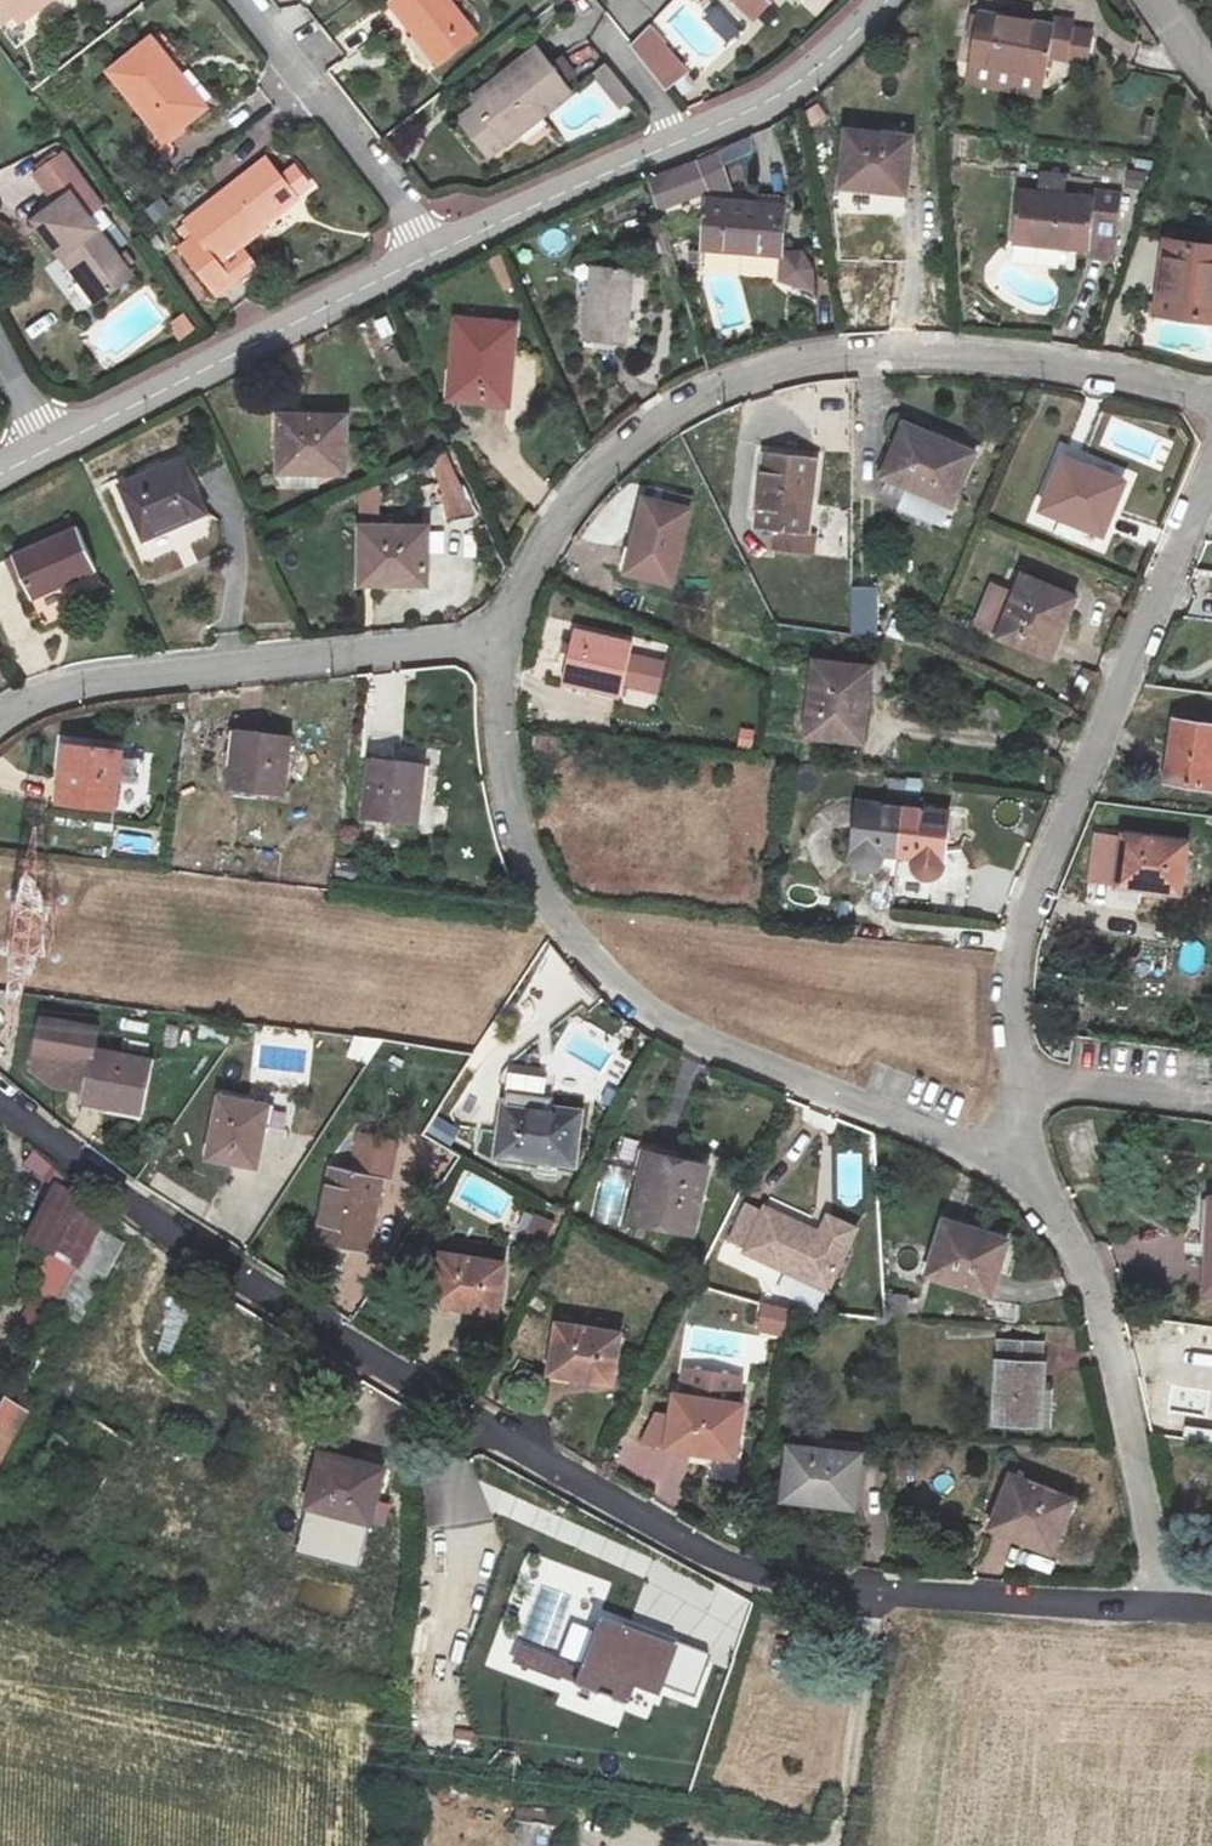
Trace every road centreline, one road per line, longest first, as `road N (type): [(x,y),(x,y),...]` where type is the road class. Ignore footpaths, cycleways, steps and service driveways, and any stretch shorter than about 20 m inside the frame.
road 1 (residential): [(0,1104),(475,1424),(769,1580),(1159,1612)]
road 2 (residential): [(500,633),(500,778),(517,851),(548,918),(680,1035),(1036,1175)]
road 3 (residential): [(1211,407),(1084,371),(955,356),(826,357),(755,372),(658,415),(607,456),(521,576),(500,633)]
road 4 (residential): [(1036,1175),(1014,1093),(1017,938),(1211,455)]
road 5 (residential): [(424,247),(791,83),(884,0)]
road 6 (residential): [(500,633),(64,685),(0,714)]
road 7 (residential): [(1159,1612),(1079,1267),(1036,1175)]
road 8 (residential): [(48,441),(424,247)]
road 9 (residential): [(230,0),(424,247)]

